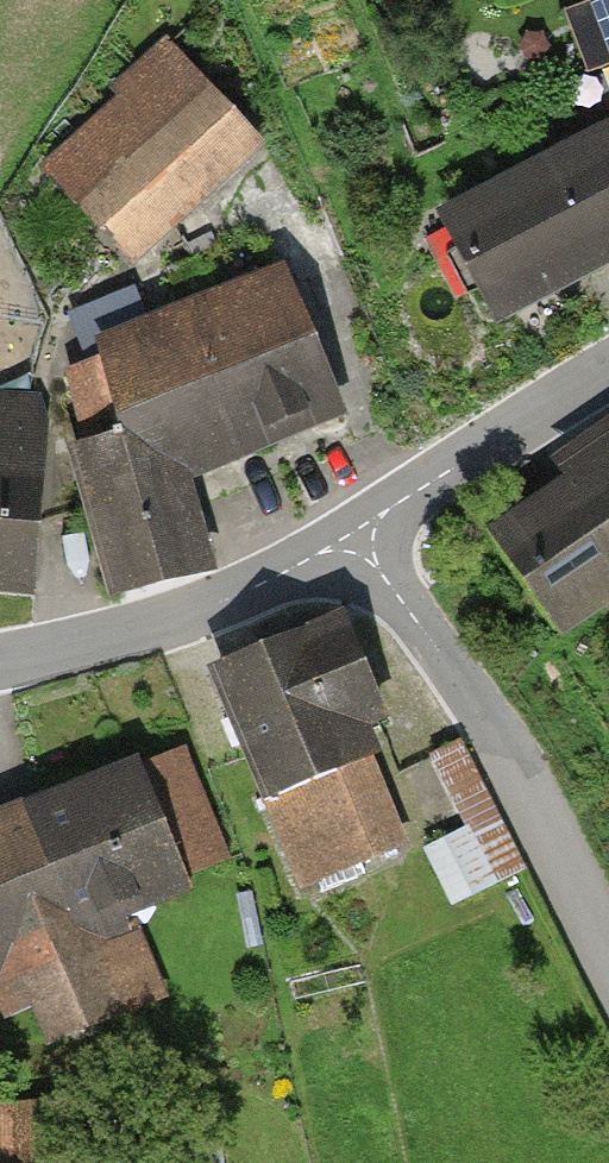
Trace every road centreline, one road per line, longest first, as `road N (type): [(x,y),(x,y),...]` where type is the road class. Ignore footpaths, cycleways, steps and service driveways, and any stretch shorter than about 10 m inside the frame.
road 1 (unclassified): [(358,542),(494,730),(608,956)]
road 2 (unclassified): [(0,663),(142,630),(358,542)]
road 3 (unclassified): [(358,542),(389,509),(608,373)]

